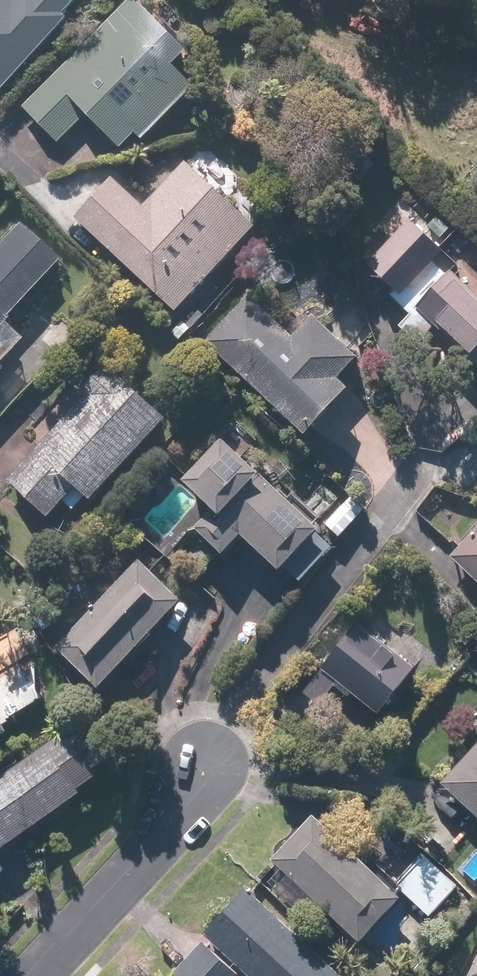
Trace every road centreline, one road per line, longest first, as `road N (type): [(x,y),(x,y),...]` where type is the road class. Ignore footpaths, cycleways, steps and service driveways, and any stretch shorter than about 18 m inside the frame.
road 1 (residential): [(26,975),(201,771)]

